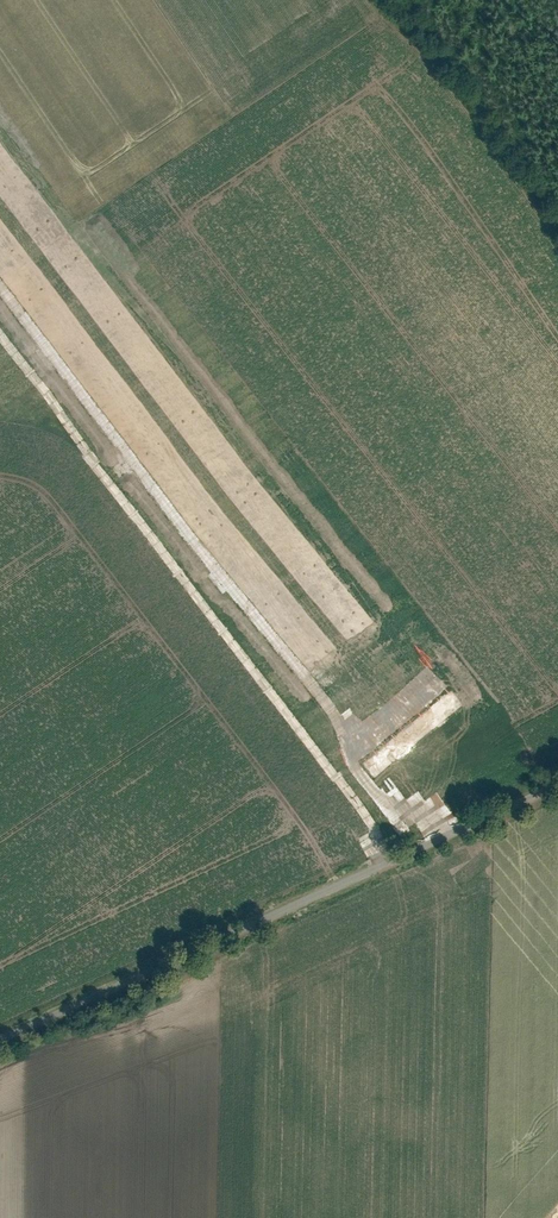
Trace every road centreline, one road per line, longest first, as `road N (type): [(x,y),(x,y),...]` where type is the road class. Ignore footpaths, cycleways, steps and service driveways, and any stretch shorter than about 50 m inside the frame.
road 1 (residential): [(557,784),(0,1041)]

